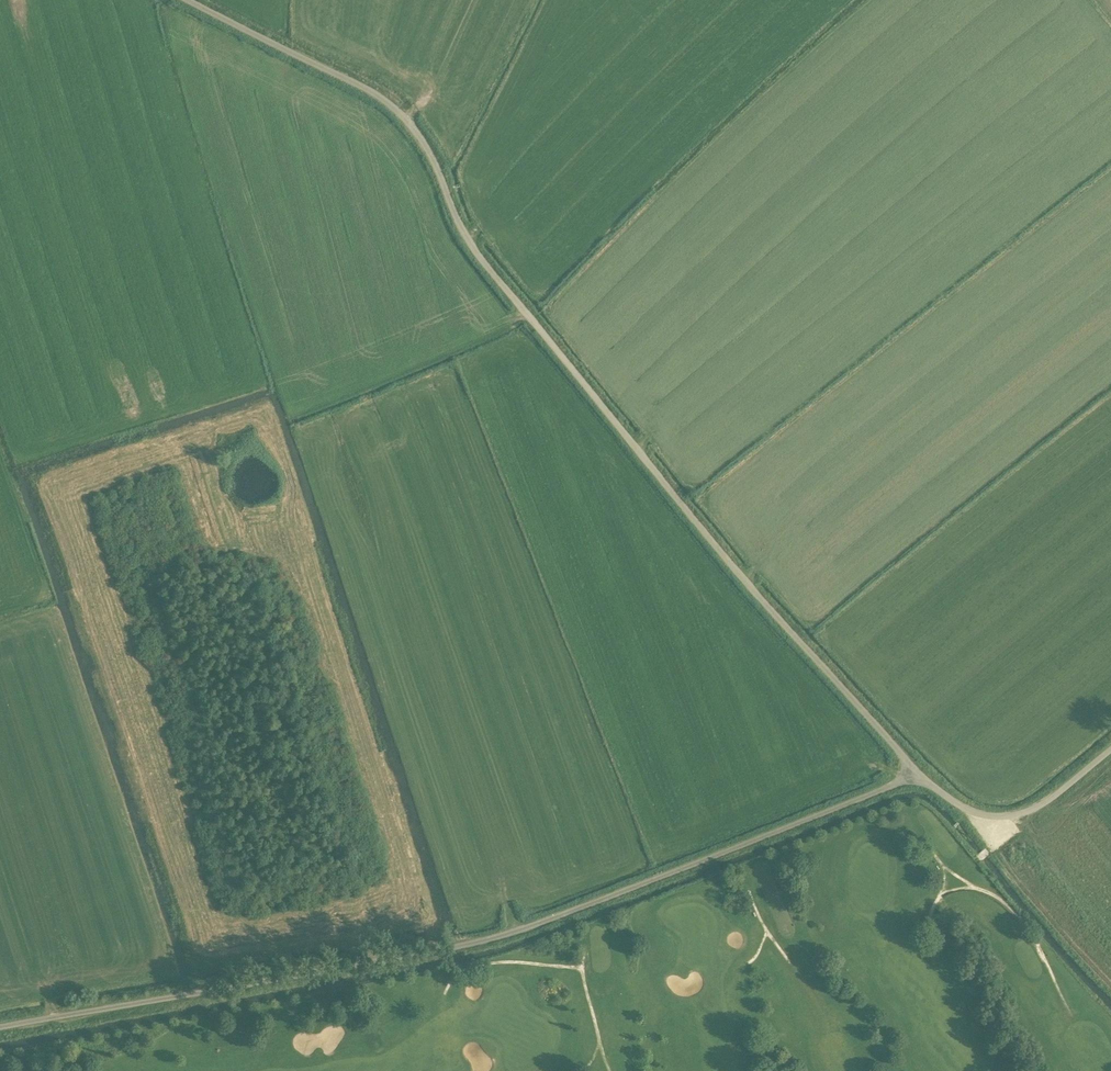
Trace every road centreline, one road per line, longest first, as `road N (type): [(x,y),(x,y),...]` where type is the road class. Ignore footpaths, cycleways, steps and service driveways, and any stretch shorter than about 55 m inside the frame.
road 1 (unclassified): [(171,0),(418,126),(501,275),(916,775)]
road 2 (unclassified): [(0,1027),(465,948),(916,775)]
road 3 (unclassified): [(916,775),(966,810),(998,817),(1033,809),(1110,748)]

